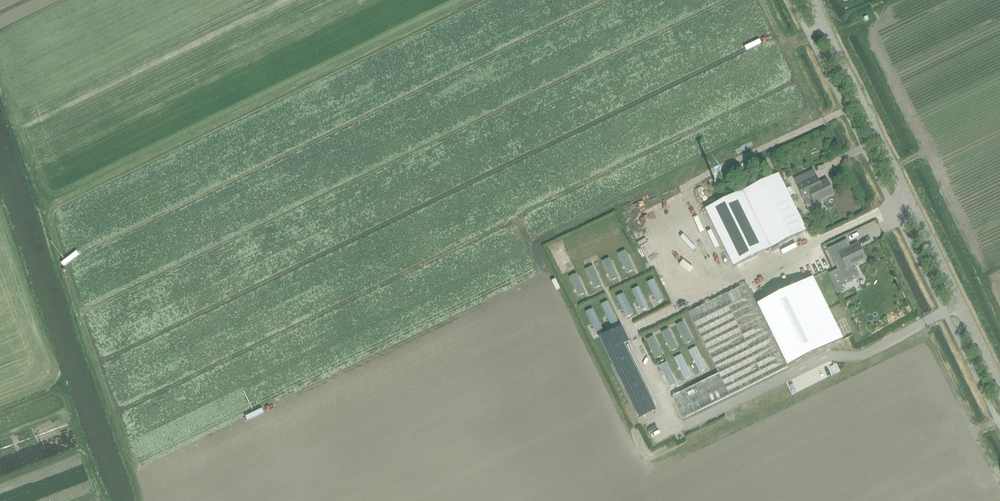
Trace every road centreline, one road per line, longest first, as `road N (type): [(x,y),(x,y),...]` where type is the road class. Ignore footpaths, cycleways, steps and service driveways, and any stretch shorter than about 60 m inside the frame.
road 1 (unclassified): [(999,387),(810,0)]

